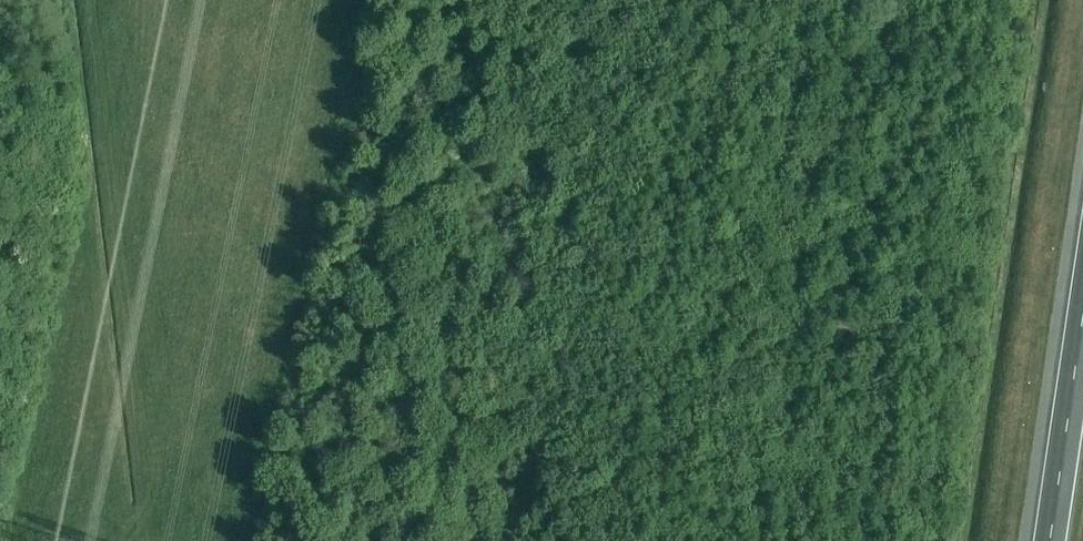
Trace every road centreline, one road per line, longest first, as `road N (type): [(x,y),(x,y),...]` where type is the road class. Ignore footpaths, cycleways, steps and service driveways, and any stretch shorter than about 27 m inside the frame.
road 1 (motorway): [(1082,326),(1051,540)]

